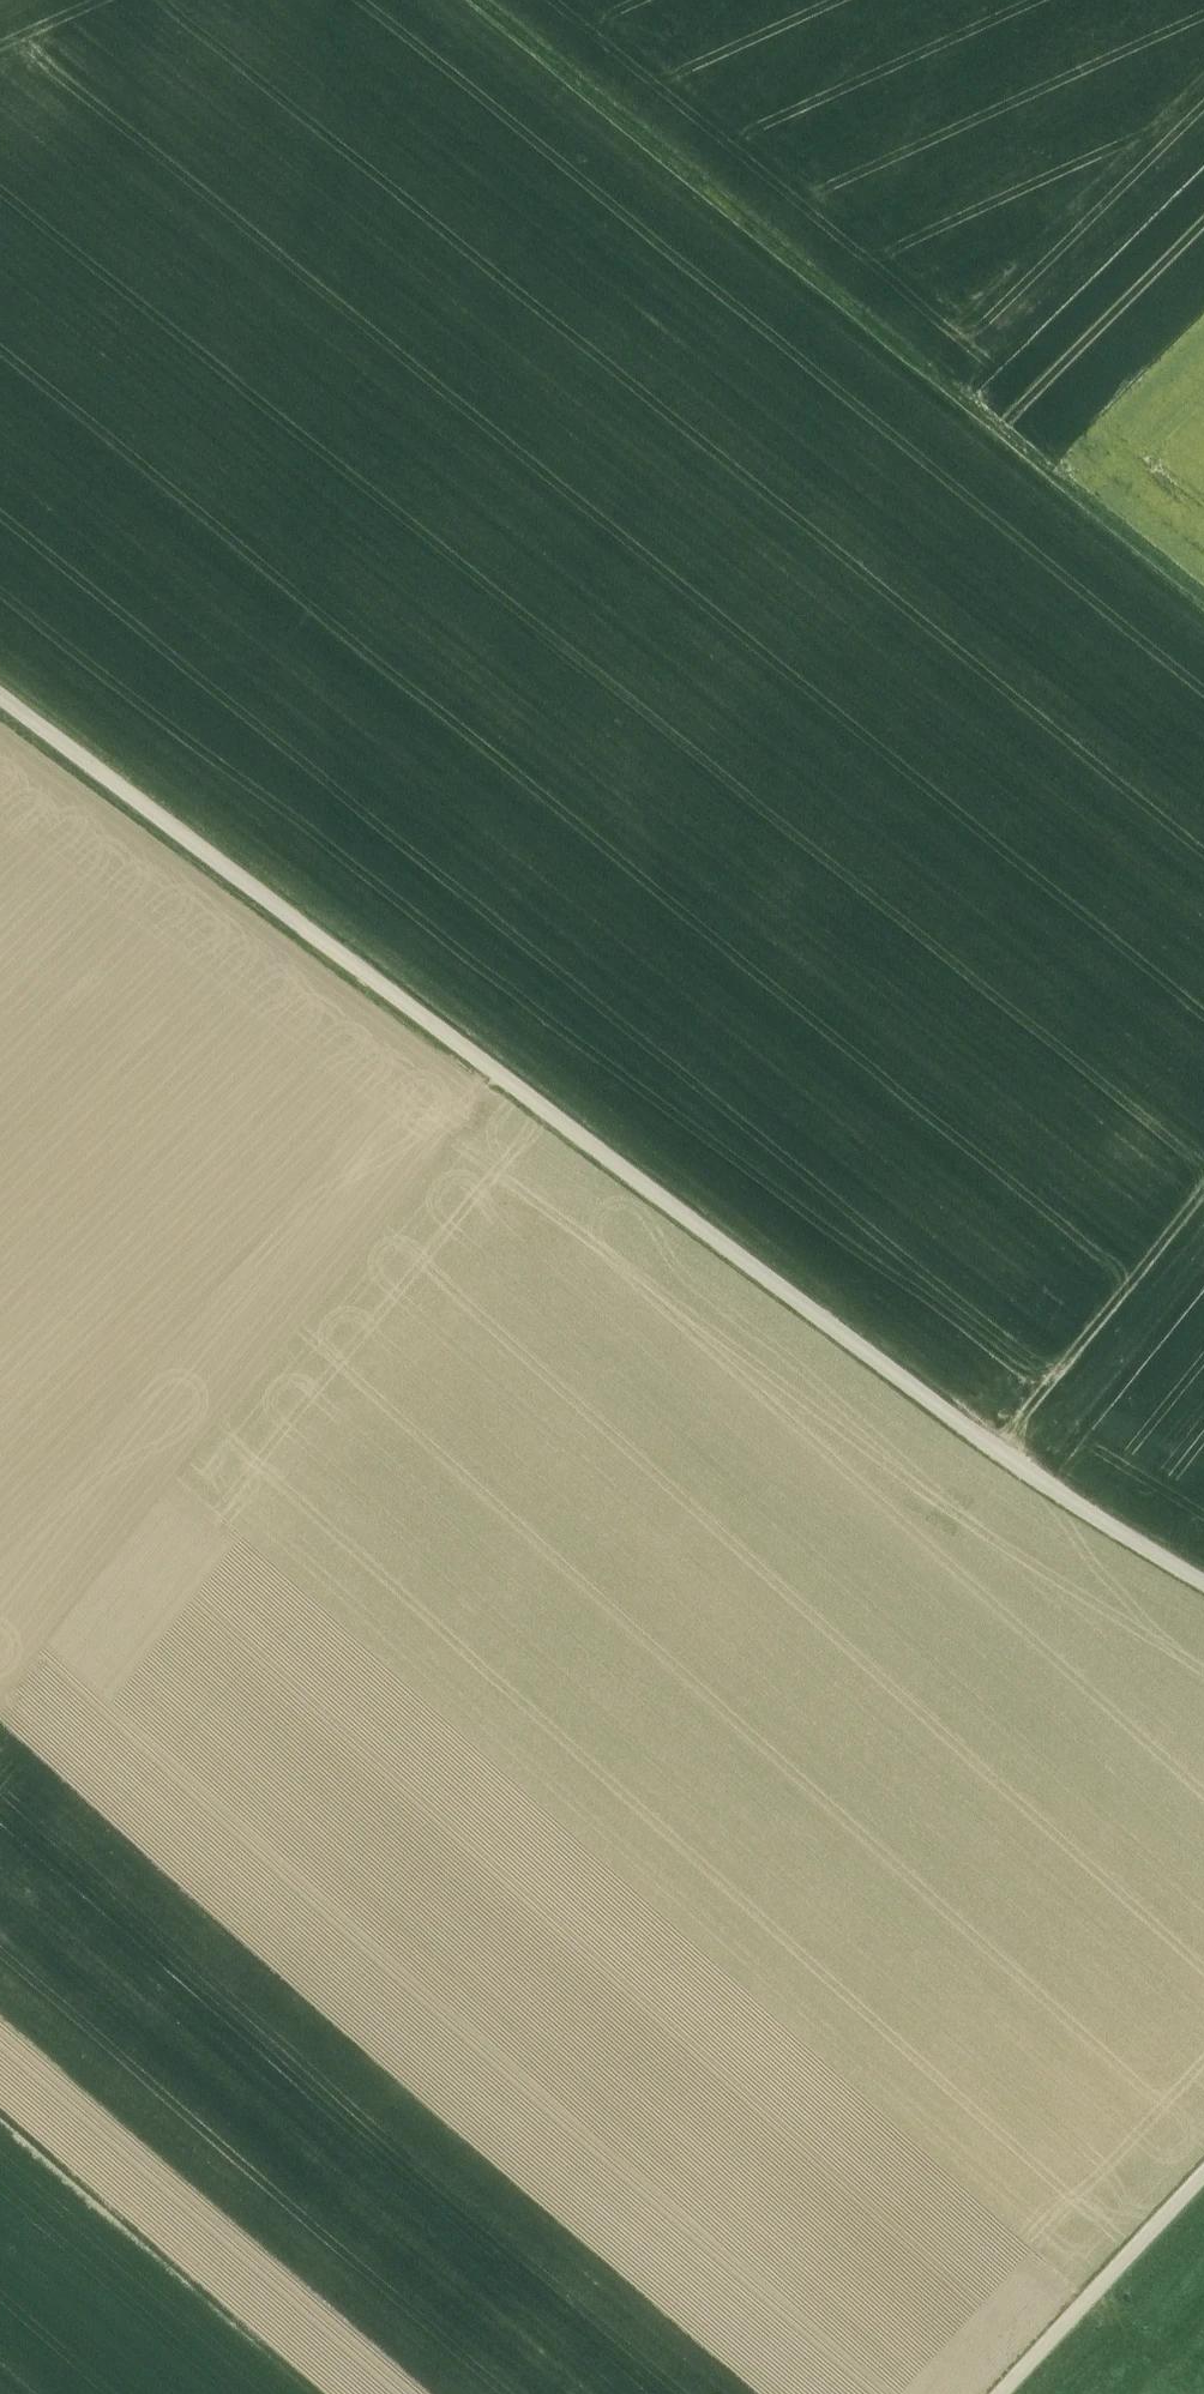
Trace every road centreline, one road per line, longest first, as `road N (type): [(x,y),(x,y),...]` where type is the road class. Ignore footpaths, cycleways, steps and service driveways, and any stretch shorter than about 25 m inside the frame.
road 1 (unclassified): [(1203,1579),(1032,1470),(0,696)]
road 2 (track): [(1203,607),(467,0)]
road 3 (unclassified): [(1002,2393),(1203,2174)]

